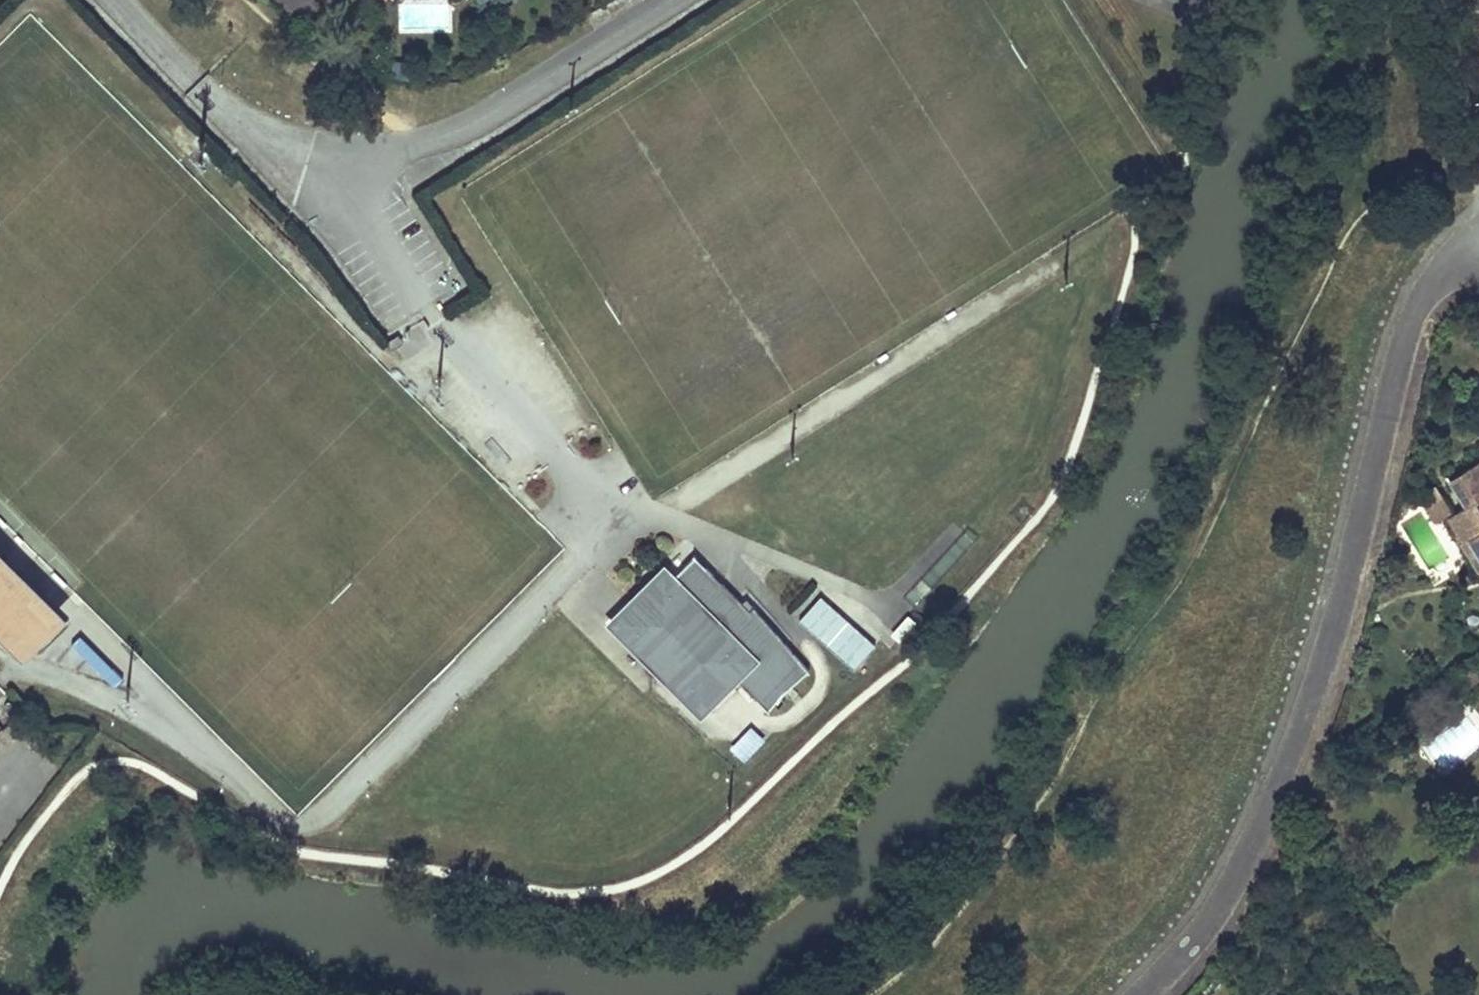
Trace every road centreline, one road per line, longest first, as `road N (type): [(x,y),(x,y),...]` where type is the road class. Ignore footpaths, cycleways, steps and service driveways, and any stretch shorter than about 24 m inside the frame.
road 1 (residential): [(1144,994),(1198,937),(1258,832),(1329,644),(1422,293),(1449,259),(1478,245)]
road 2 (unclassified): [(670,0),(451,135),(401,148),(328,149)]

